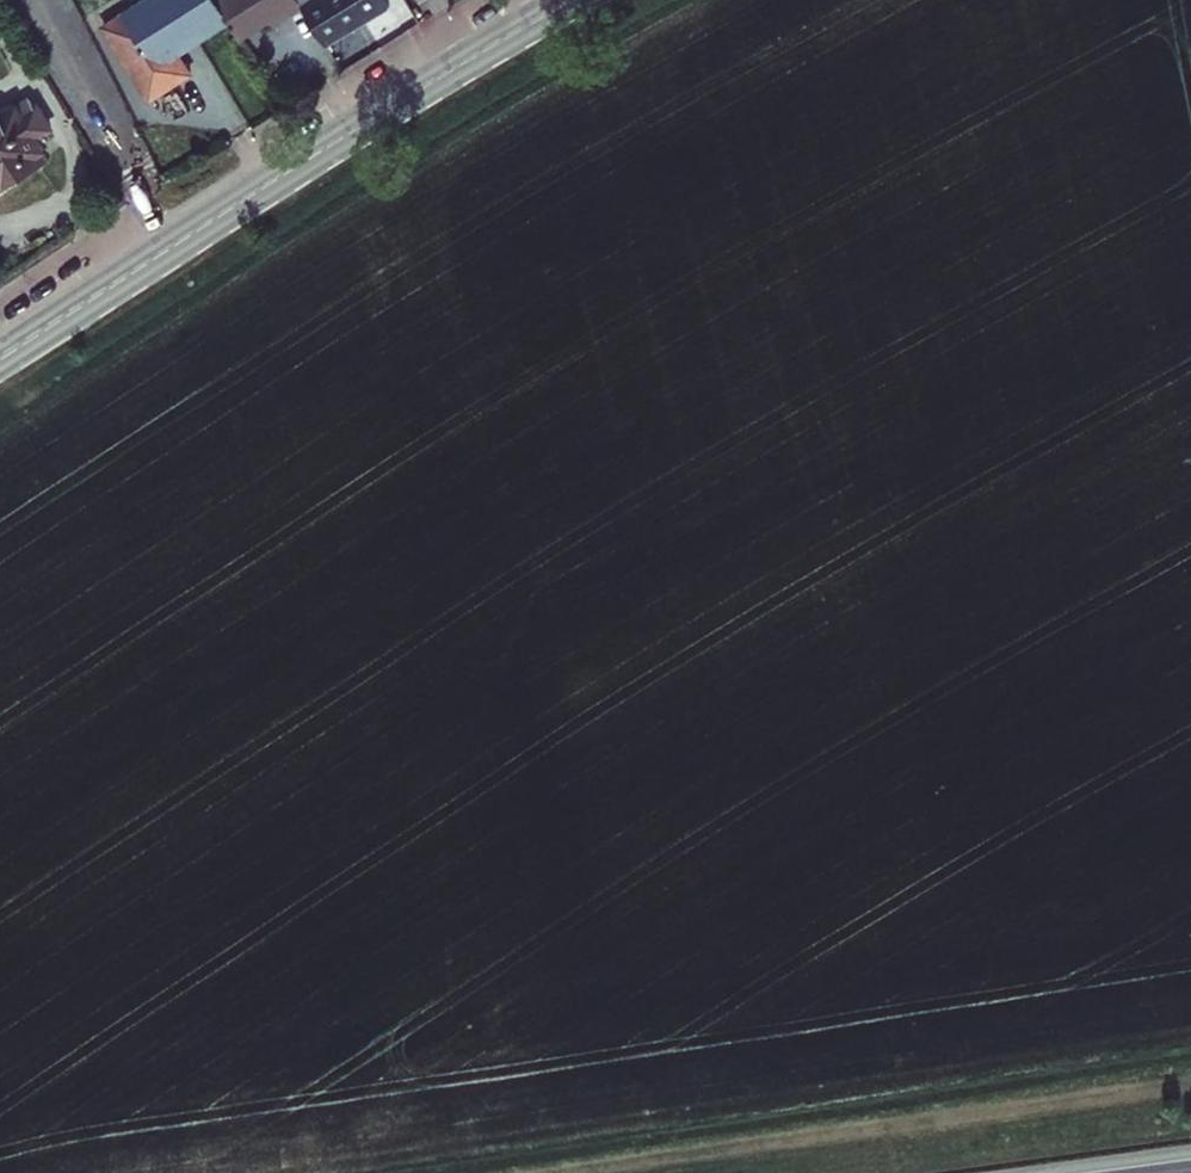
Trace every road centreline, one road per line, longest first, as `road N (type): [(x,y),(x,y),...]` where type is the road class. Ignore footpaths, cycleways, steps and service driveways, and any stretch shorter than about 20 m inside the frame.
road 1 (secondary): [(0,356),(408,95),(573,0)]

